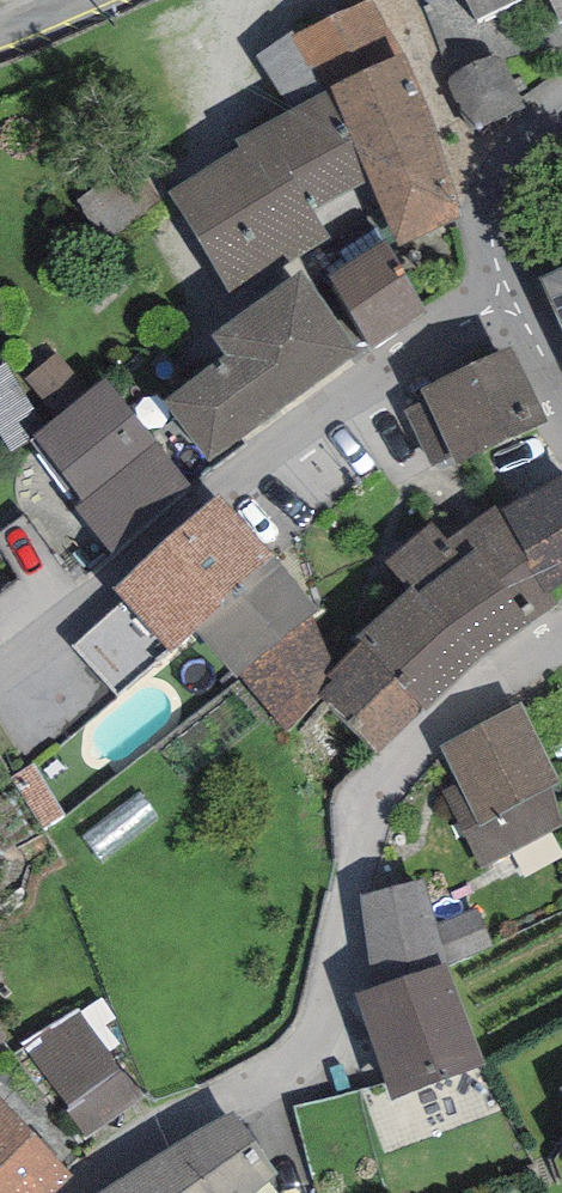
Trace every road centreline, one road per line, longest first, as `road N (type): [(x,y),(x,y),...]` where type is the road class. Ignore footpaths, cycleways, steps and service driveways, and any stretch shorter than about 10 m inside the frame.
road 1 (residential): [(84,1192),(313,1044),(338,999),(362,828),(375,791),(403,758),(561,638)]
road 2 (residential): [(506,273),(206,494),(0,672)]
road 3 (residential): [(498,191),(408,0)]
road 4 (residential): [(506,273),(561,384)]

